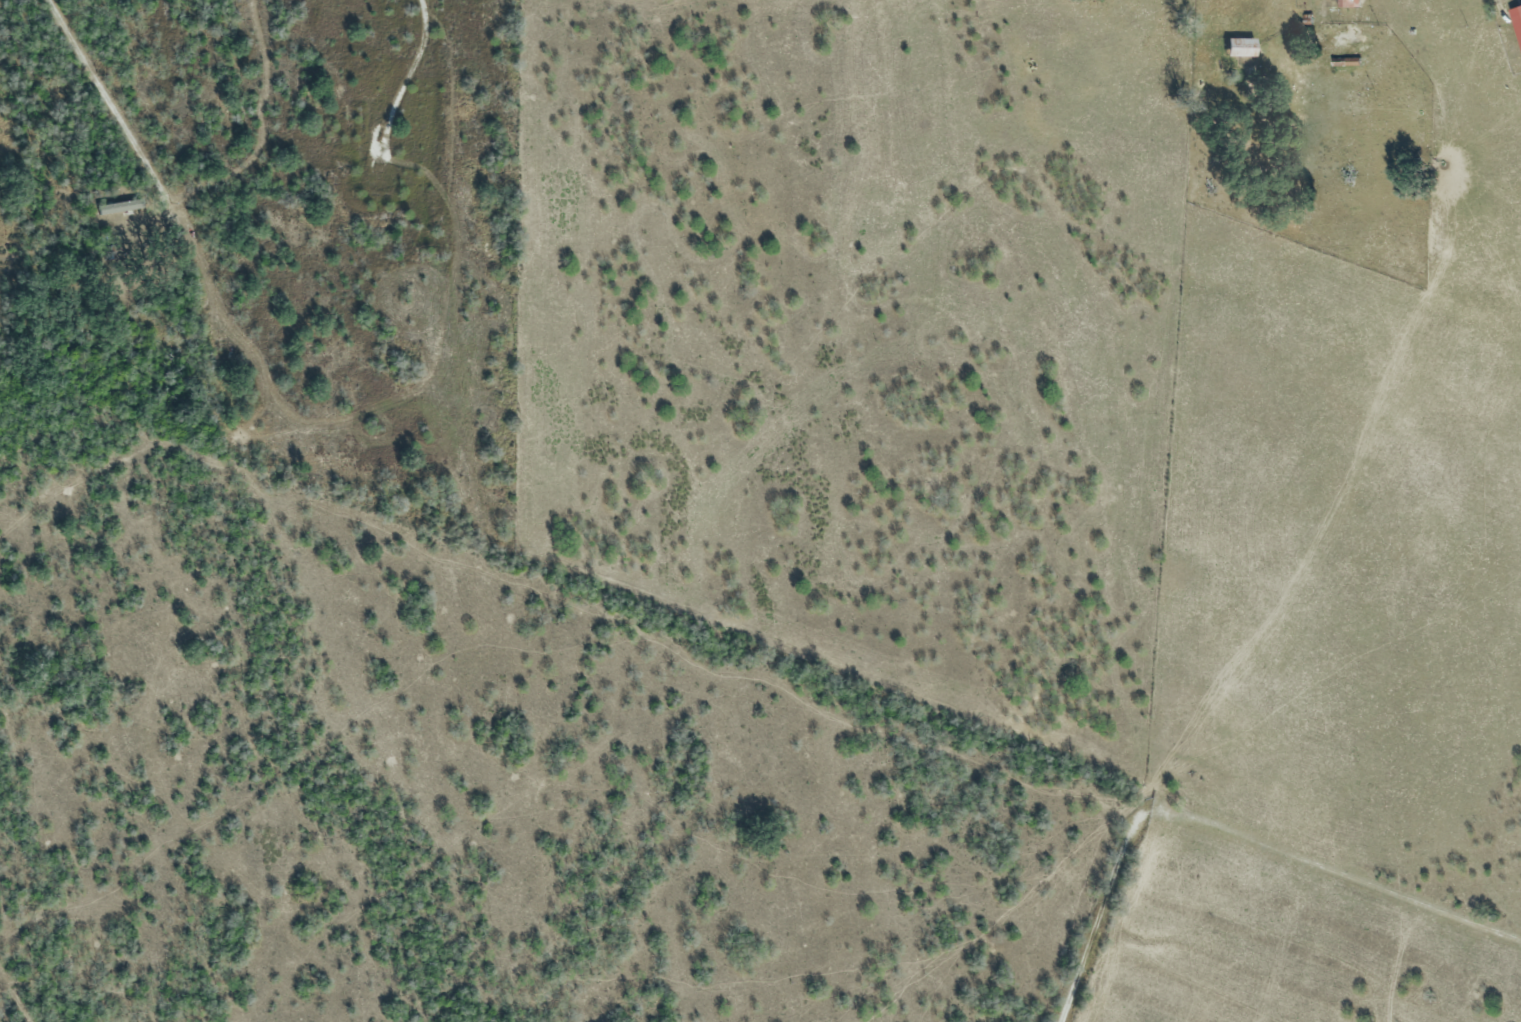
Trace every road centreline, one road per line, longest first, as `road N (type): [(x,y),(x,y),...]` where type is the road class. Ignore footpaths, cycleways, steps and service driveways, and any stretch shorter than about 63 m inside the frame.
road 1 (track): [(1136,810),(1203,825),(1520,940)]
road 2 (residential): [(1056,1021),(1136,810)]

